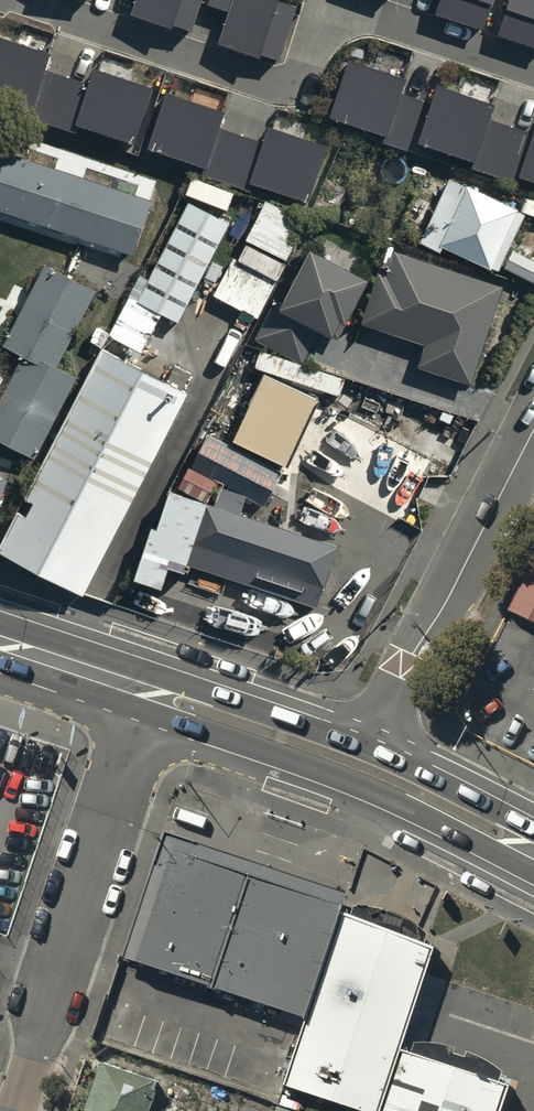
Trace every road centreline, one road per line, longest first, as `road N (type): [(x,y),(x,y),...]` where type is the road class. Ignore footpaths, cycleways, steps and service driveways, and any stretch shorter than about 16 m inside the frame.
road 1 (residential): [(154,692),(20,1110)]
road 2 (residential): [(362,765),(533,432)]
road 3 (primary): [(362,765),(154,692)]
road 4 (primary): [(533,850),(362,765)]
road 5 (primary): [(154,692),(0,642)]

